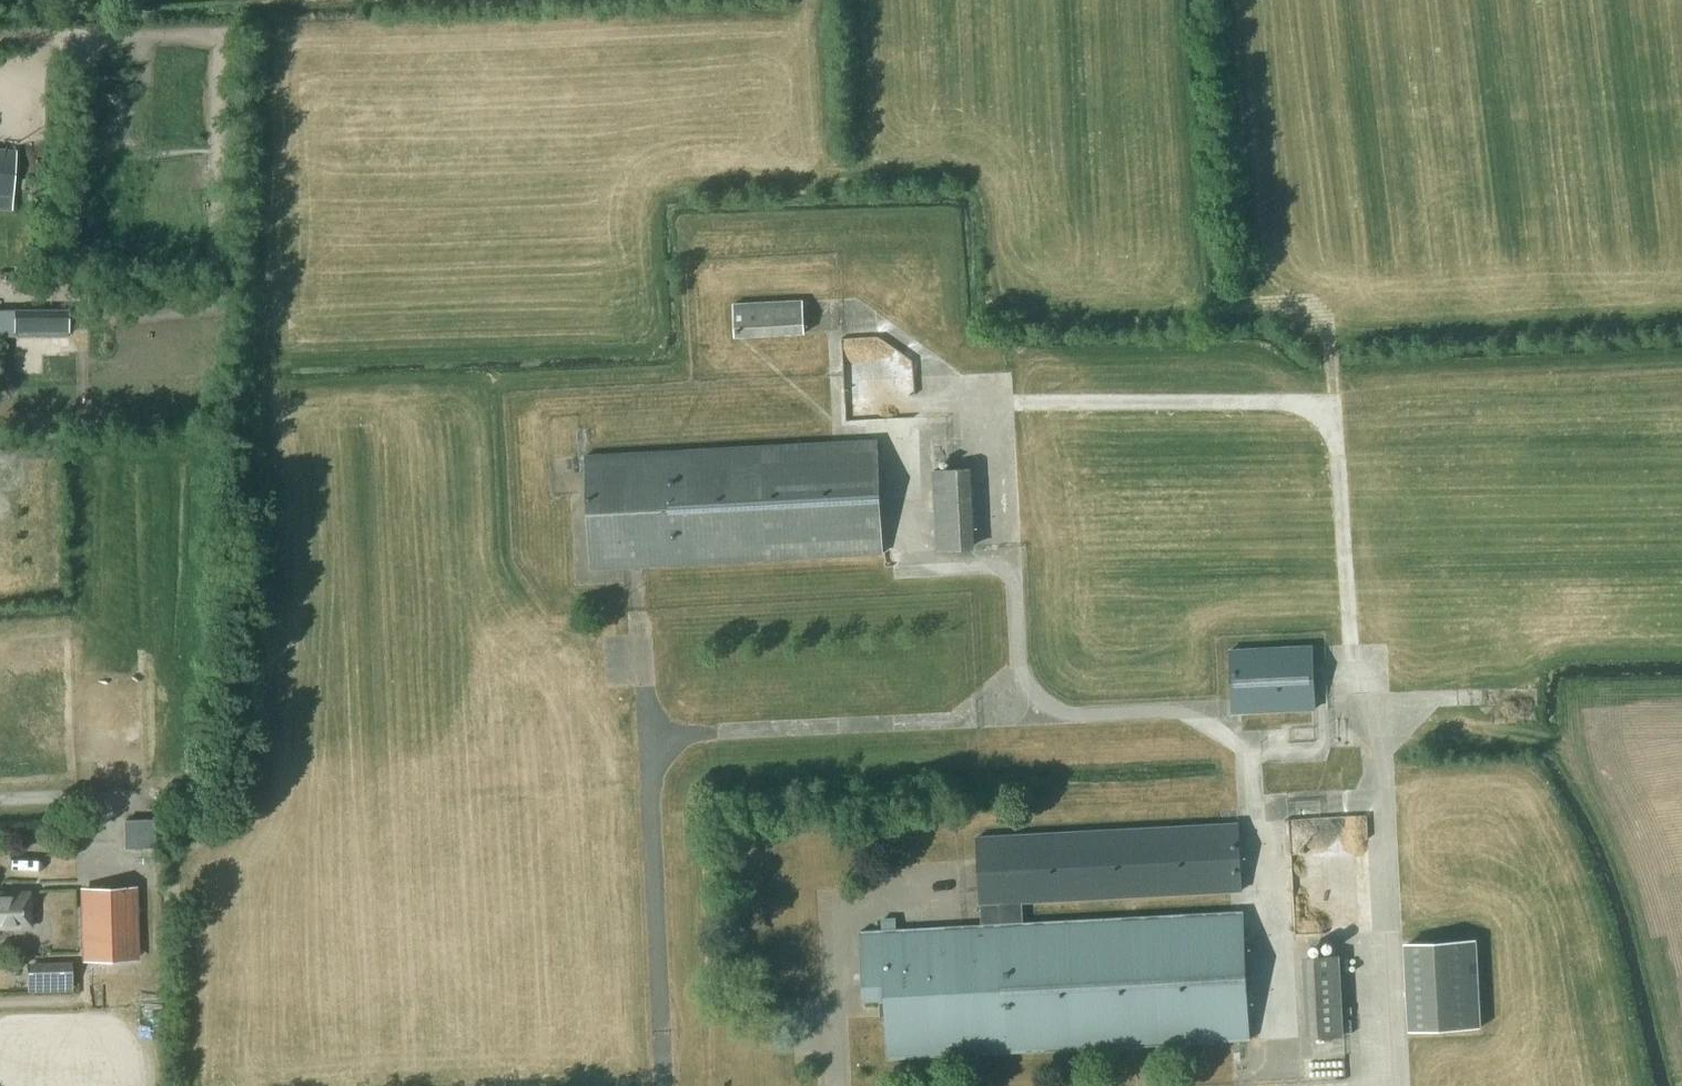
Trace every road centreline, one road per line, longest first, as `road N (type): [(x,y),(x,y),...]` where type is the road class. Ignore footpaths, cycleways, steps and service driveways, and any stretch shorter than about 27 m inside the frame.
road 1 (track): [(1398,1085),(1375,719),(1351,620),(1332,332)]
road 2 (residential): [(142,800),(0,801)]

